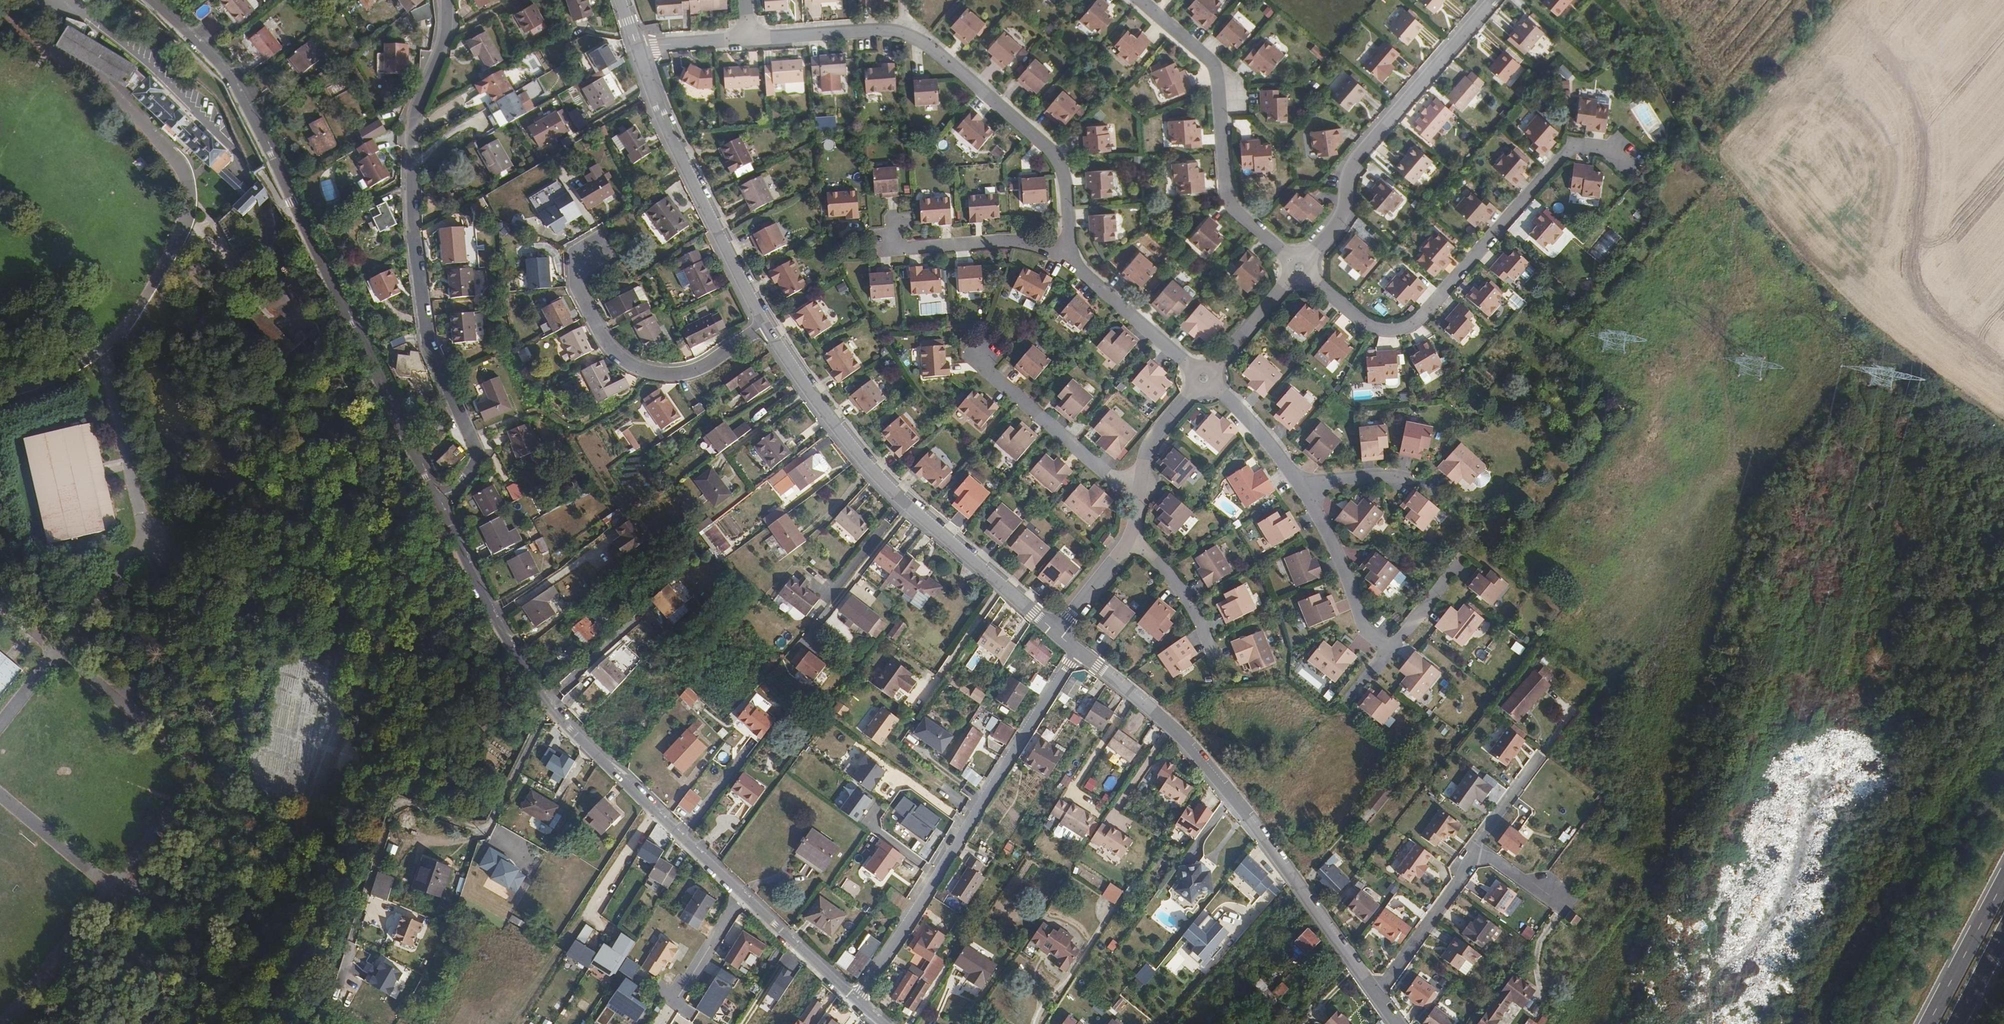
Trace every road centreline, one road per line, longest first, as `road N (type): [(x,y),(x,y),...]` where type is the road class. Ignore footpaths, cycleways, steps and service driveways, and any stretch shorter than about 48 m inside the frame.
road 1 (residential): [(450,512),(548,709),(856,998)]
road 2 (residential): [(148,0),(222,65),(450,512)]
road 3 (residential): [(441,0),(450,26),(404,124),(429,320),(483,464),(450,512)]
road 4 (track): [(548,709),(486,829),(393,799),(333,997),(314,1023)]
road 5 (tertiary): [(1376,992),(1198,750),(1077,649)]
road 6 (residential): [(753,36),(878,30),(926,42),(1063,155),(1064,239)]
road 7 (residential): [(1300,268),(1373,327),(1410,328),(1574,145),(1627,152)]
road 8 (tertiary): [(1058,632),(873,472),(765,325)]
road 9 (residential): [(1077,649),(856,998)]
road 10 (residential): [(1496,0),(1352,163),(1345,210),(1300,268)]
road 11 (residential): [(1300,268),(1241,211),(1229,185),(1222,81),(1211,59),(1141,0)]
road 12 (tertiary): [(765,325),(662,116),(638,50)]
road 13 (residential): [(765,325),(695,369),(647,369),(606,344),(577,288),(592,249)]
road 14 (residential): [(986,349),(987,368),(1136,496)]
road 15 (residential): [(858,250),(1064,239)]
road 16 (residential): [(1064,239),(1075,262),(1205,381)]
road 17 (residential): [(1305,483),(1366,623),(1397,649)]
road 18 (residential): [(1376,992),(1458,884),(1476,847)]
road 19 (primary): [(2003,880),(1928,1023)]
road 20 (residential): [(1300,268),(1205,381)]
road 21 (residential): [(1205,381),(1263,431),(1305,483)]
road 22 (residential): [(1205,381),(1143,453),(1136,496)]
road 23 (residential): [(1134,537),(1184,592),(1210,641)]
road 24 (residential): [(1134,537),(1058,632)]

